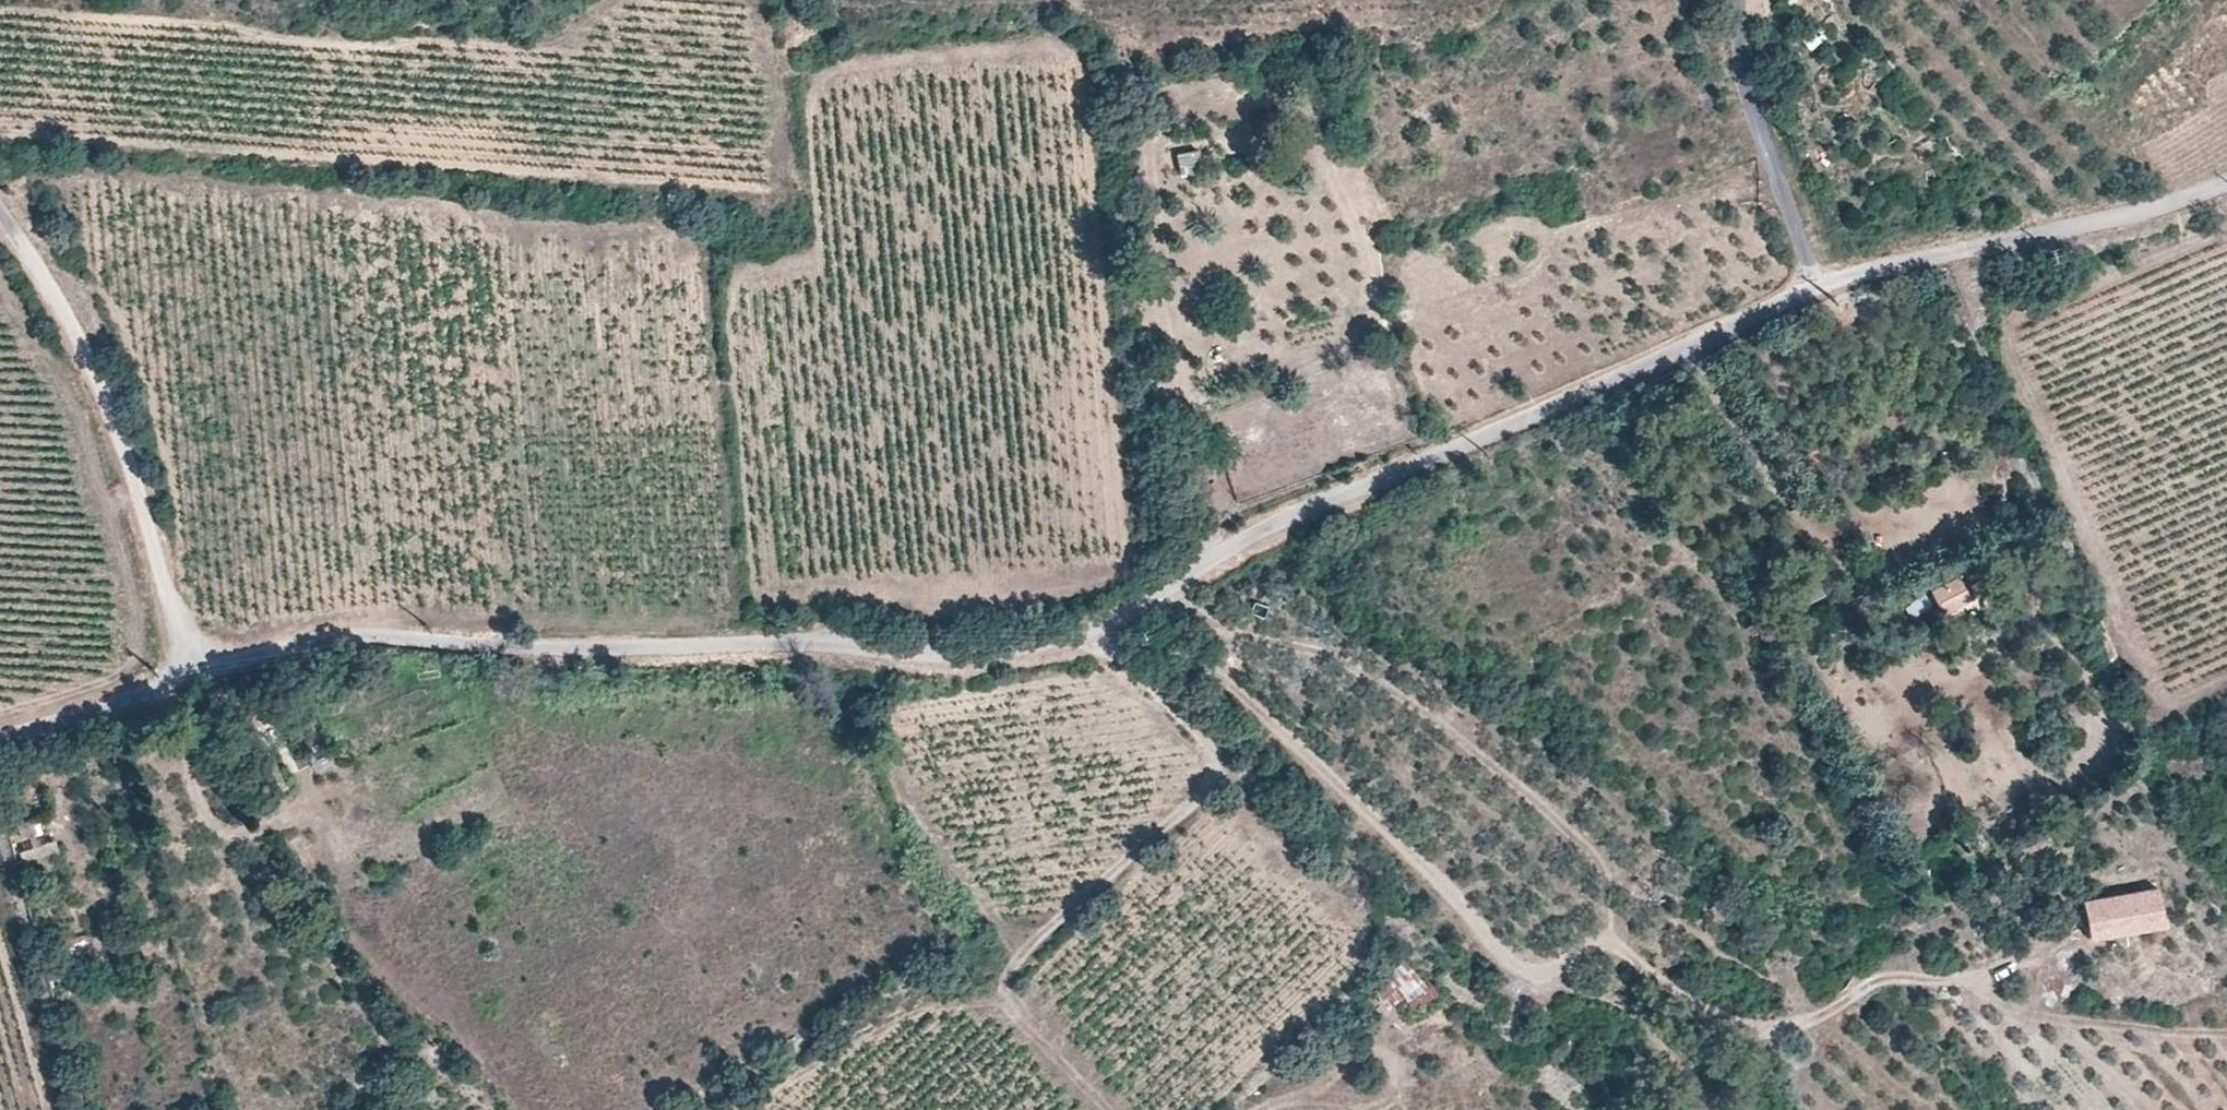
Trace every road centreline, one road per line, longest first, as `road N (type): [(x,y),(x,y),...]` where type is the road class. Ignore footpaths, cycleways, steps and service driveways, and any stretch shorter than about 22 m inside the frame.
road 1 (unclassified): [(1813,286),(1169,592),(1042,639),(601,645),(311,636),(0,729)]
road 2 (track): [(0,211),(107,398),(187,672)]
road 3 (unclassified): [(2226,183),(2140,215),(1813,286)]
road 4 (unclassified): [(1813,286),(1737,59),(1738,0)]

